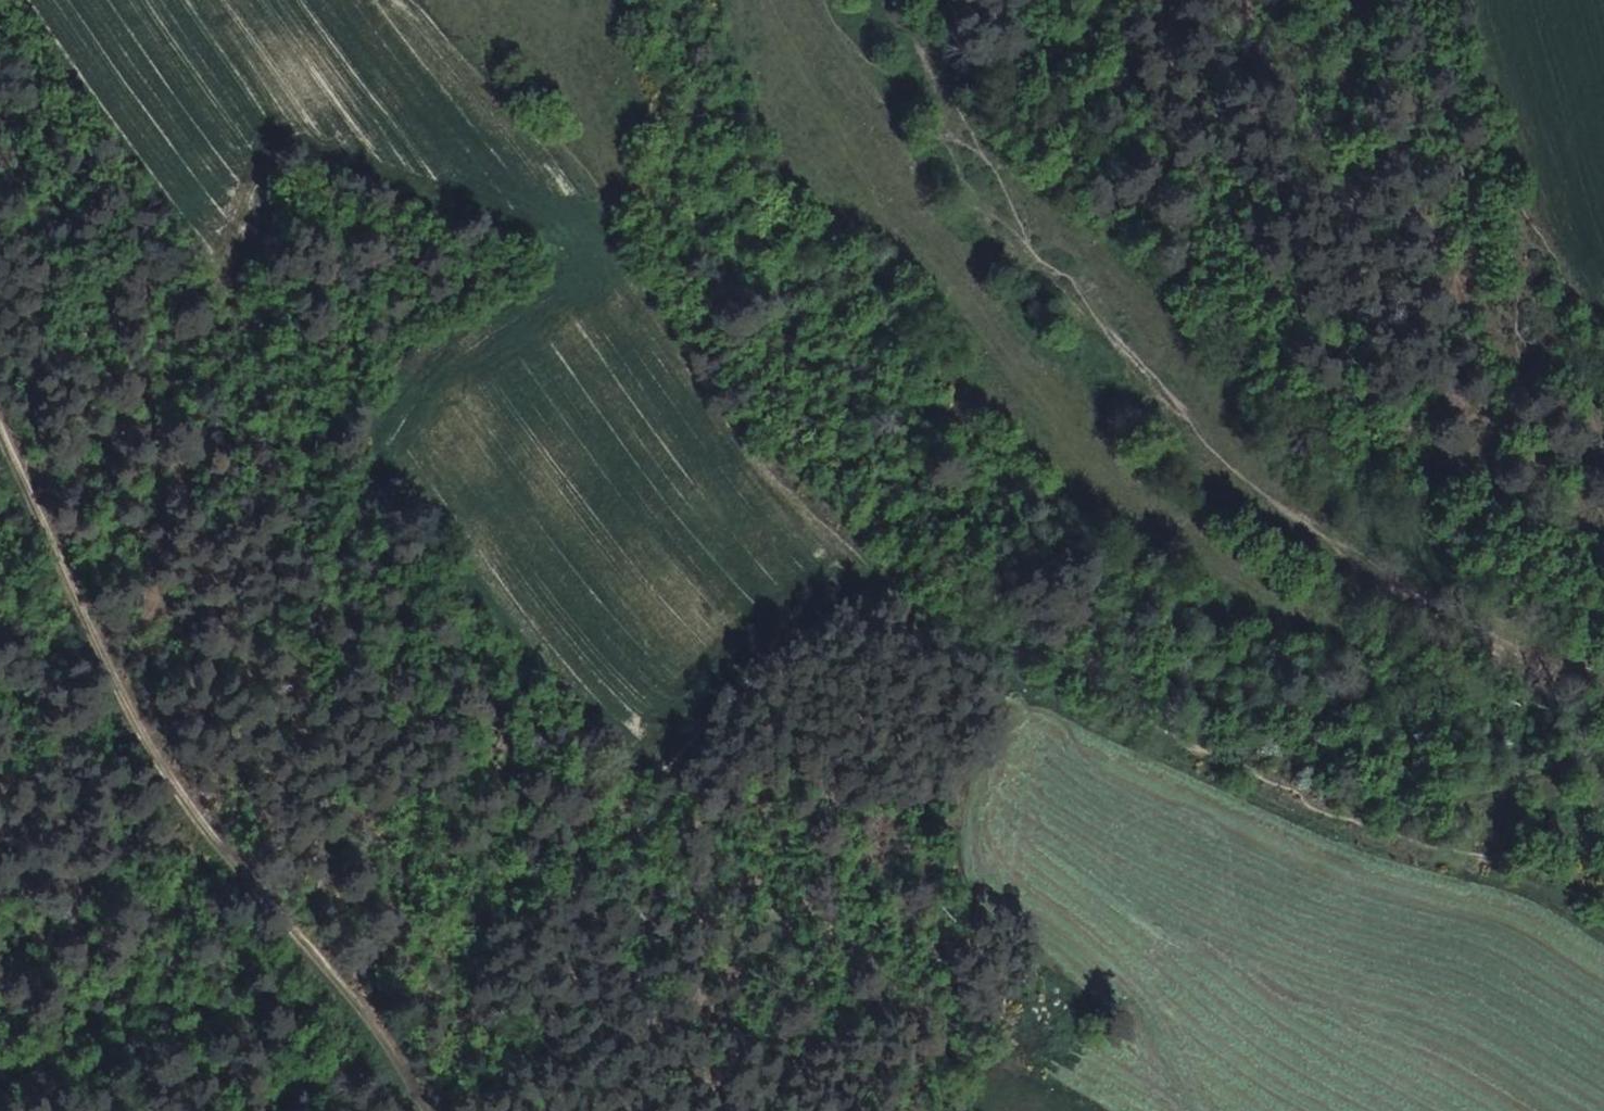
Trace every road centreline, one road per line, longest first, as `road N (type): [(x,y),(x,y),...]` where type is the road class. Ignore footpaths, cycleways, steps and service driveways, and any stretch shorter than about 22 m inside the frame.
road 1 (track): [(0,431),(72,615),(175,795),(384,1050),(420,1110)]
road 2 (track): [(1603,922),(1017,650)]

